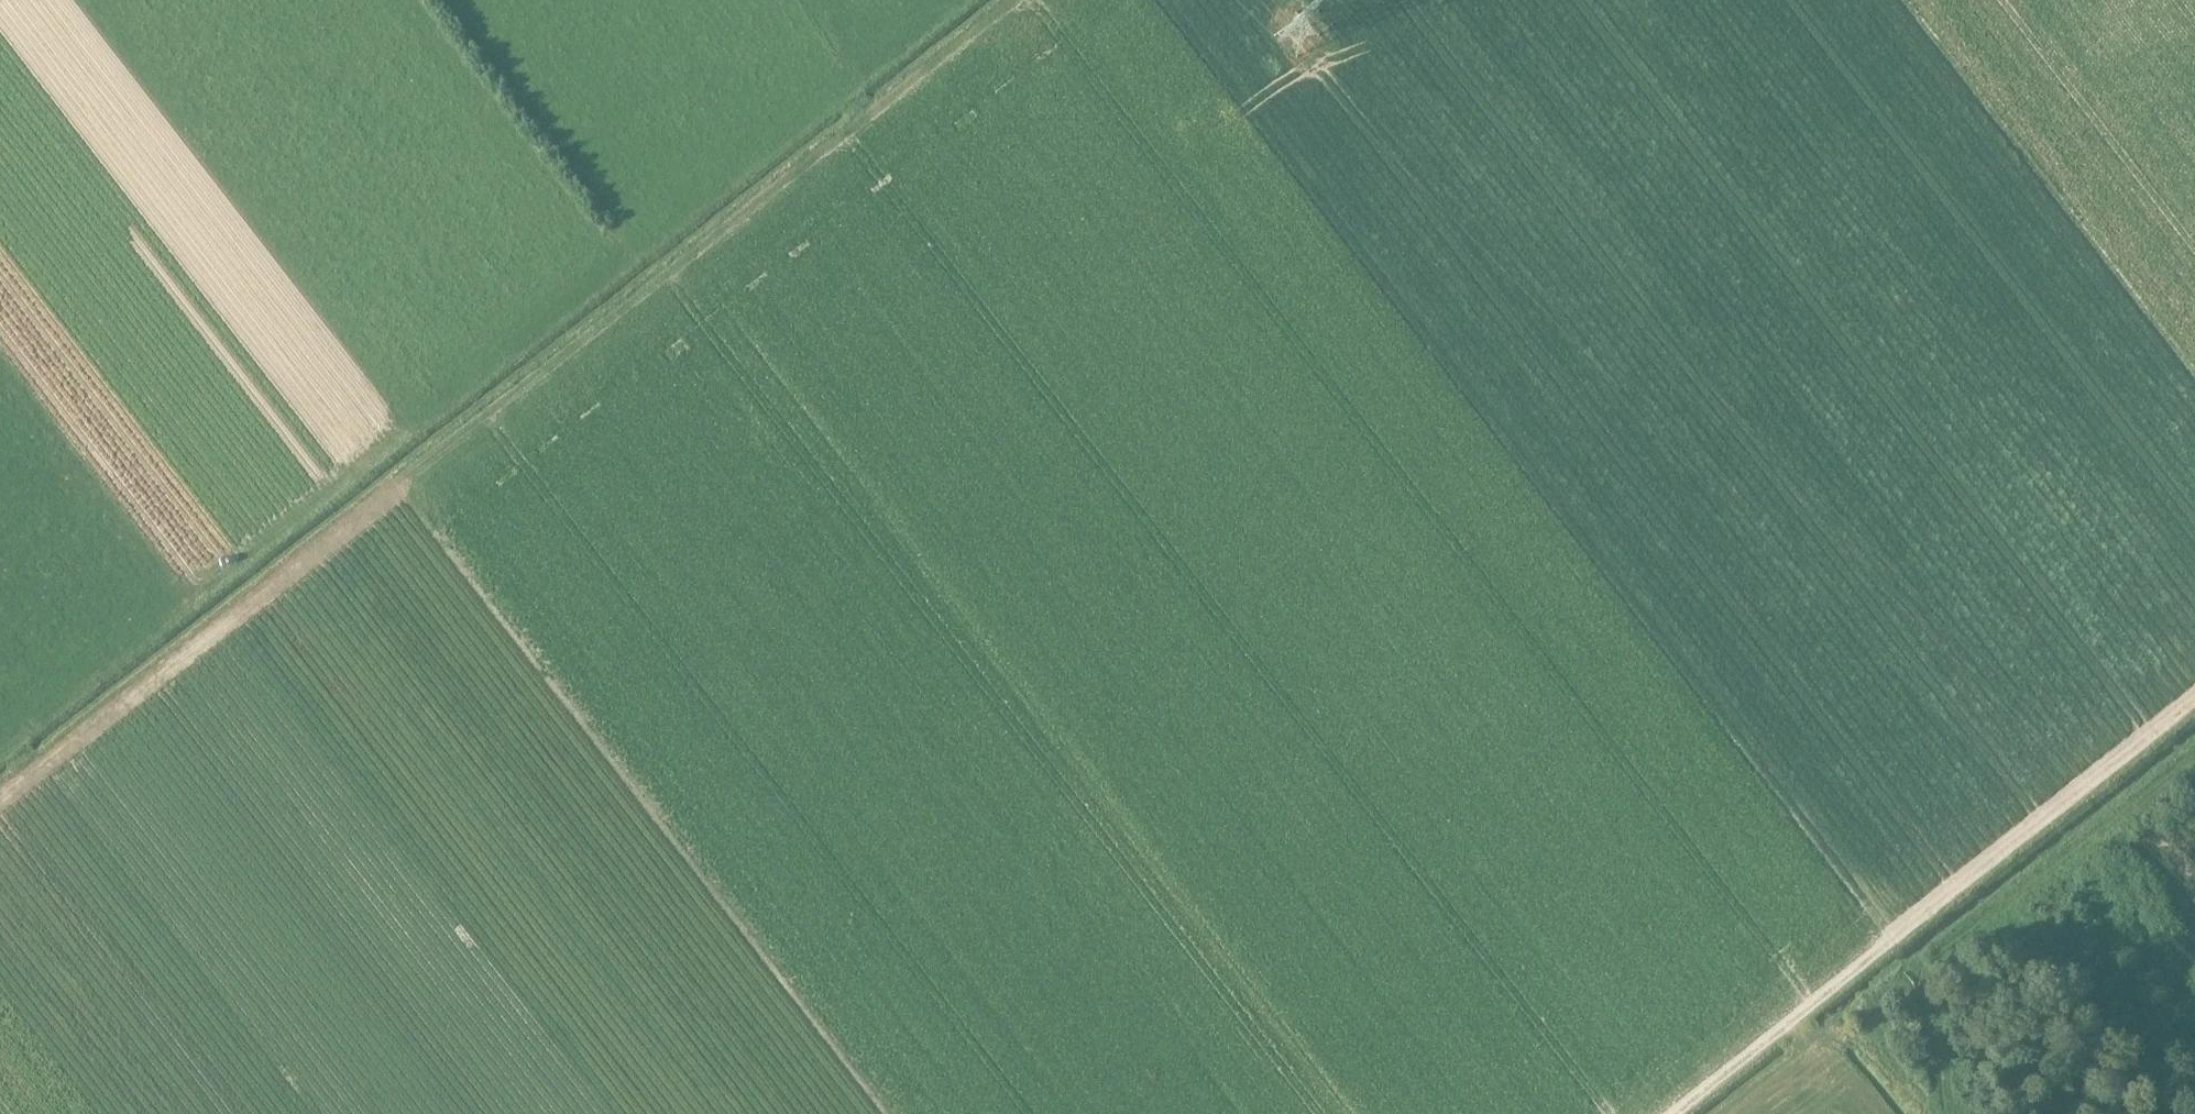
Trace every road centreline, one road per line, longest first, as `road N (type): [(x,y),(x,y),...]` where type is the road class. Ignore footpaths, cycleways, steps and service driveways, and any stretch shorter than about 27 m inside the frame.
road 1 (track): [(1933,1113),(1879,1046),(1875,1006),(2194,757)]

